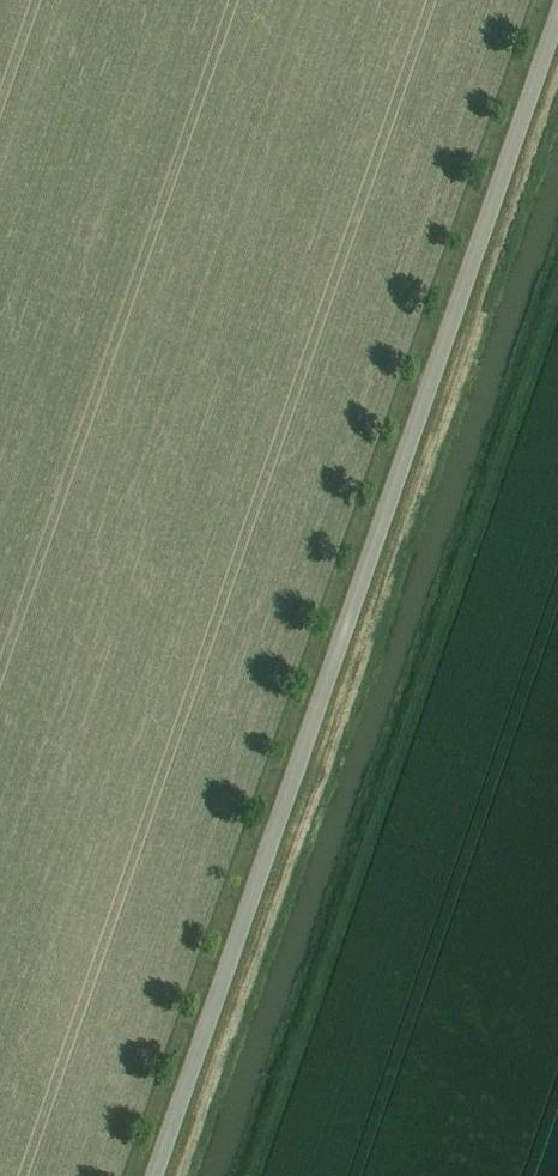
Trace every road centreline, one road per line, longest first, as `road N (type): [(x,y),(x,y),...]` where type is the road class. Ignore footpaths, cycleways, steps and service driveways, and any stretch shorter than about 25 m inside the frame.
road 1 (unclassified): [(154,1175),(557,13)]
road 2 (track): [(557,305),(257,1175)]

